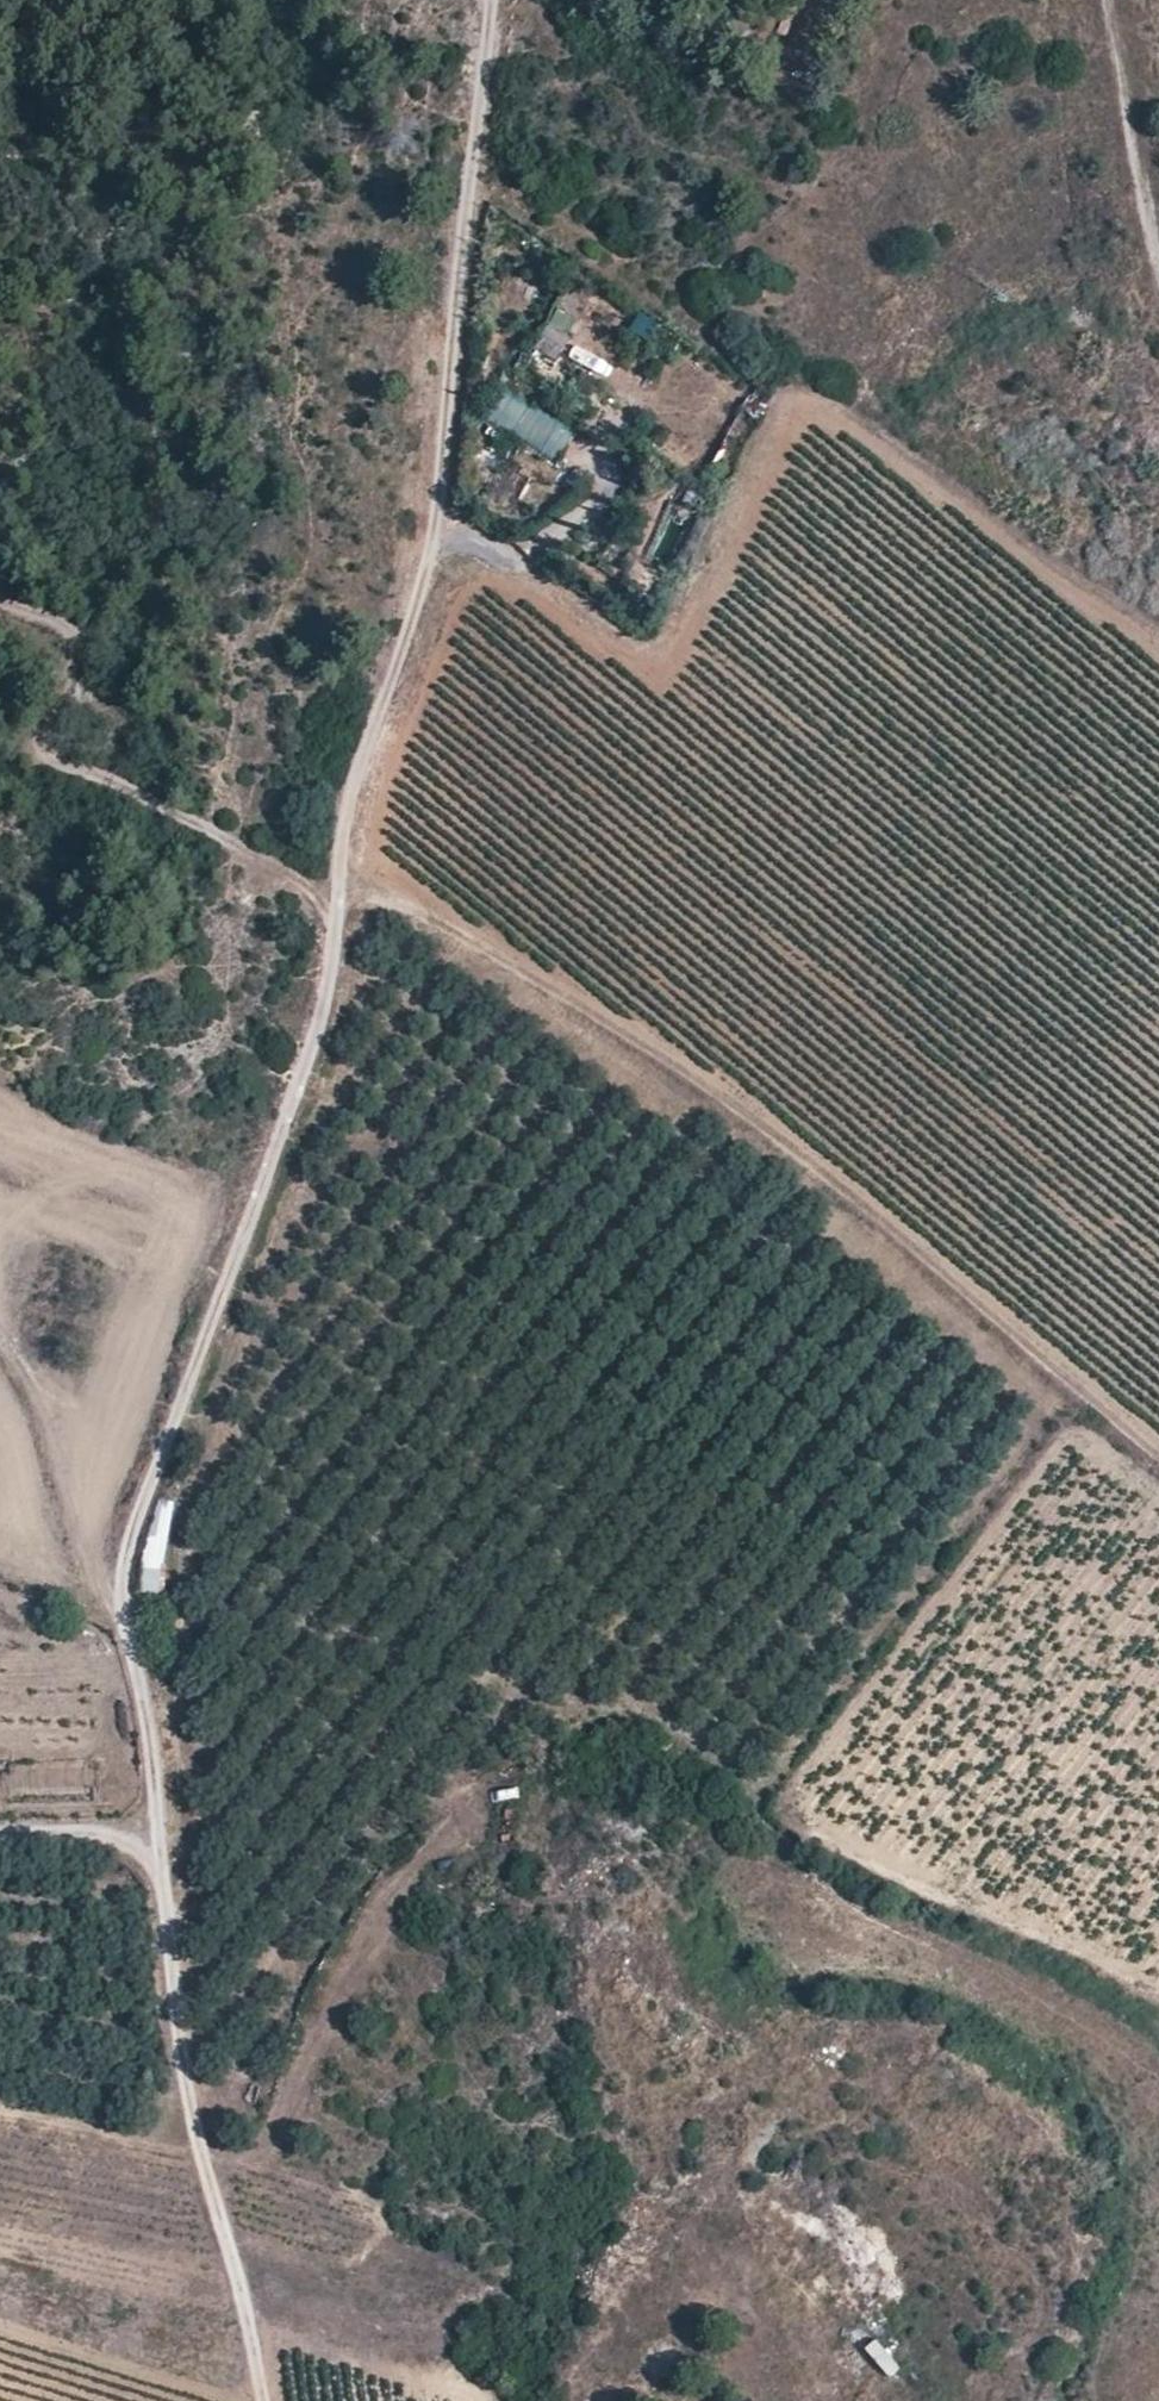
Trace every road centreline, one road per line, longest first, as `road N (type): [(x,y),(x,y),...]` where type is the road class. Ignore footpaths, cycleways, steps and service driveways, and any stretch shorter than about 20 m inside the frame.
road 1 (unclassified): [(264,2400),(185,2080),(122,1567),(309,1056),(338,889),(434,554),(492,0)]
road 2 (track): [(1158,254),(1105,0)]

